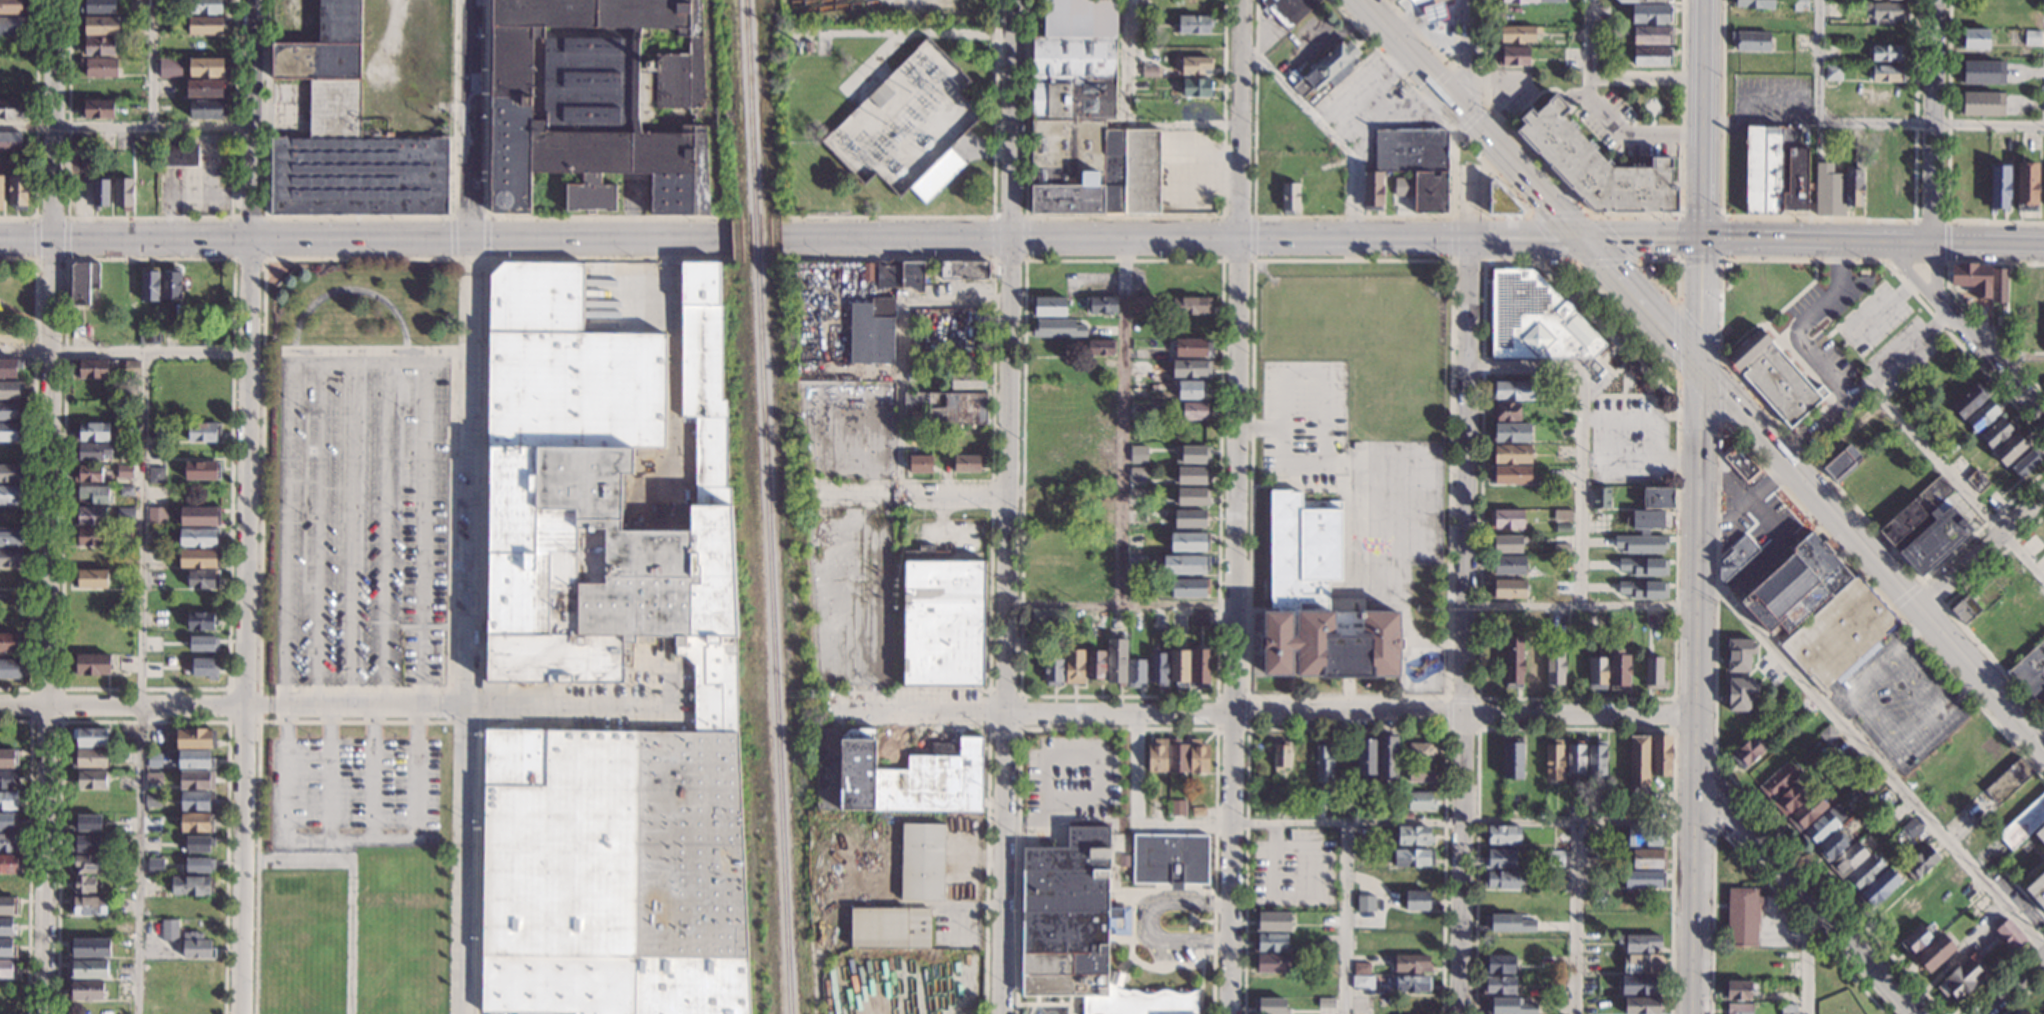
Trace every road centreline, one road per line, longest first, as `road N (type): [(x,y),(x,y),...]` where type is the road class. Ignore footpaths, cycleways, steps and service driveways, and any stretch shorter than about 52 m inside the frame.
road 1 (residential): [(1000,1013),(1013,0)]
road 2 (residential): [(241,1013),(253,0)]
road 3 (secondary): [(1583,236),(781,236)]
road 4 (residential): [(1233,716),(1246,0)]
road 5 (secondary): [(731,237),(53,237)]
road 6 (residential): [(1464,716),(1470,168)]
road 7 (primary): [(2016,717),(1698,371)]
road 8 (residential): [(47,706),(53,237)]
road 9 (residential): [(1233,716),(830,715)]
road 10 (secondary): [(2043,242),(1700,239)]
road 11 (residential): [(1914,1013),(1815,895),(1693,772)]
road 12 (primary): [(1583,236),(1364,0)]
road 13 (residential): [(42,1013),(47,706)]
road 14 (residential): [(1460,1013),(1464,716)]
road 15 (residential): [(1233,716),(1231,1013)]
road 16 (residential): [(1929,285),(1934,0)]
road 17 (residential): [(53,237),(56,0)]
road 18 (residential): [(471,237),(473,0)]
road 19 (residential): [(1464,716),(1233,716)]
road 20 (residential): [(1694,716),(1464,716)]
road 21 (residential): [(245,706),(47,706)]
road 22 (primary): [(1698,371),(1583,236)]
road 23 (residential): [(2043,415),(1929,285)]
road 24 (residential): [(2043,495),(1915,604)]
road 25 (residential): [(462,1013),(465,847)]
road 26 (secondary): [(1701,152),(1703,0)]
road 27 (secondary): [(1697,510),(1698,371)]
road 28 (secondary): [(1698,371),(1700,239)]
road 29 (secondary): [(1695,638),(1697,510)]
road 30 (secondary): [(1691,1013),(1692,890)]

